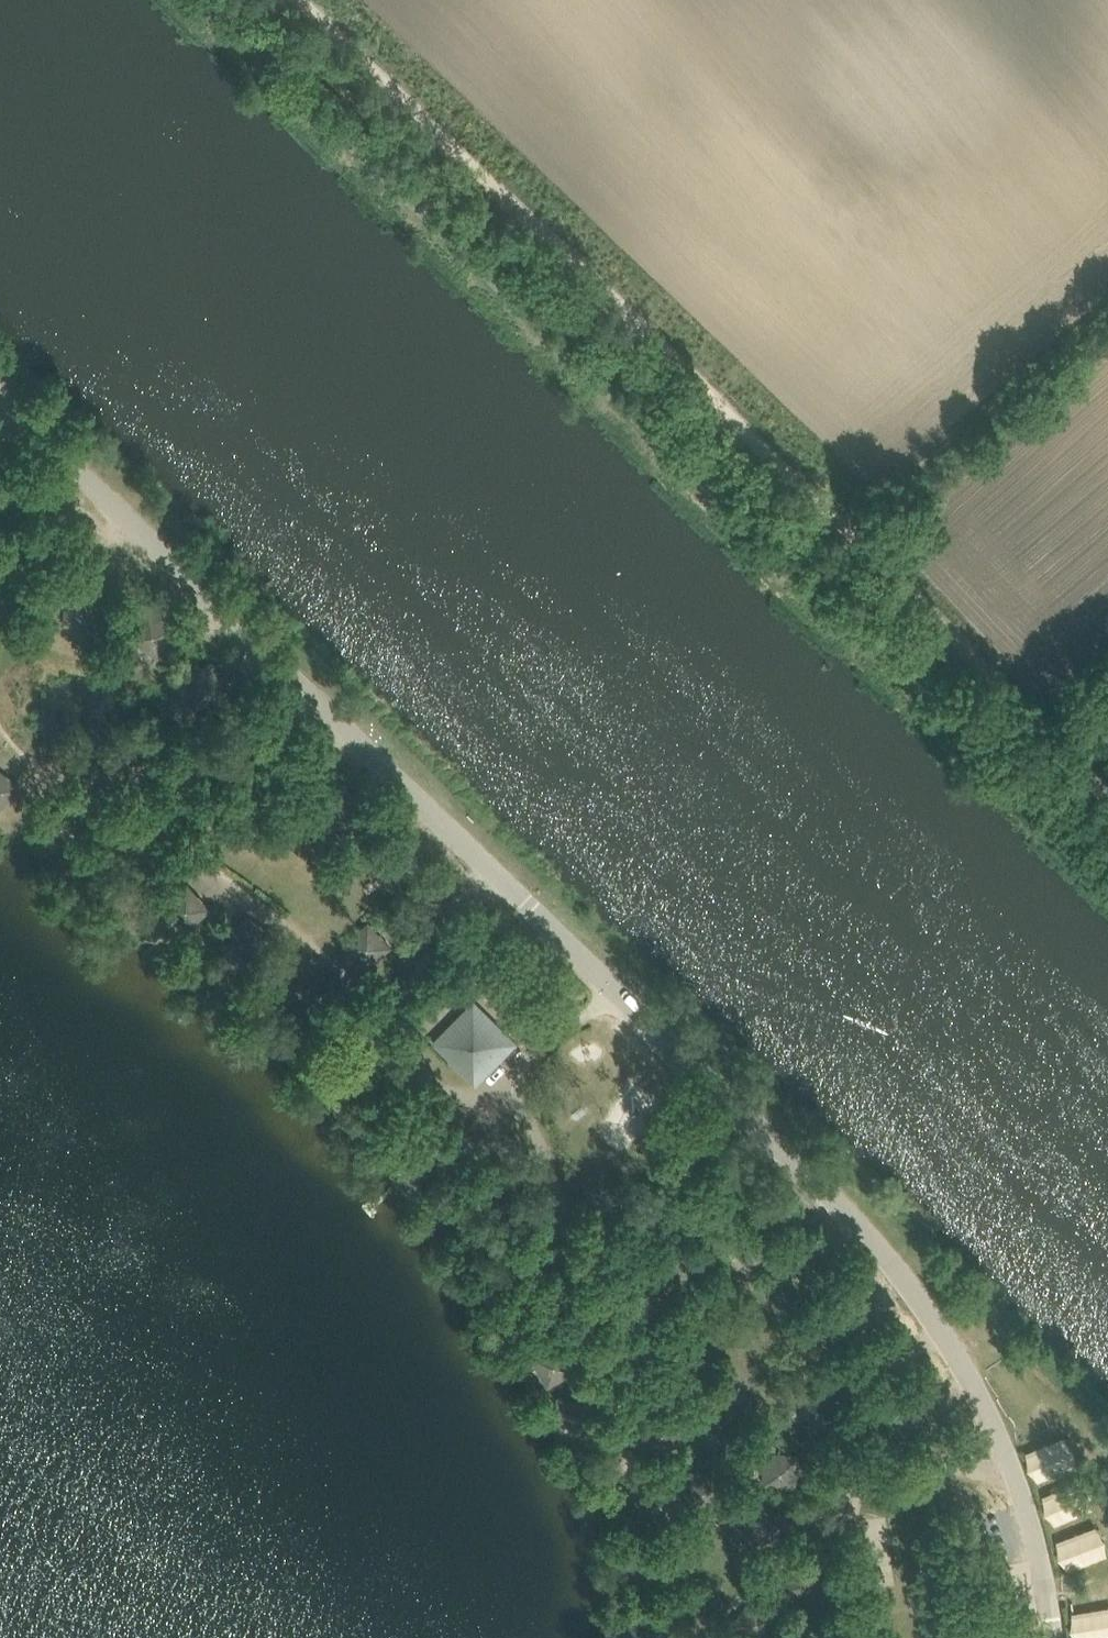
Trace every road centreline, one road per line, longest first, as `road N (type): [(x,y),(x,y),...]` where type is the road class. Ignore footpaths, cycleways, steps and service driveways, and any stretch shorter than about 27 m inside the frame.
road 1 (unclassified): [(1058,1637),(1053,1569),(1015,1451),(978,1378),(877,1245),(0,399)]
road 2 (track): [(297,0),(1107,779)]
road 3 (track): [(584,1242),(568,1266),(582,1284),(585,1318),(612,1350),(636,1459),(704,1637)]
road 4 (track): [(1107,306),(850,532)]
road 5 (track): [(1015,1451),(860,1476),(845,1505),(858,1573),(847,1613),(823,1637)]
road 6 (track): [(611,990),(567,1038),(548,1037),(530,1053),(526,1082),(584,1242)]
road 7 (track): [(584,1242),(673,1183),(722,1171),(771,1143)]

